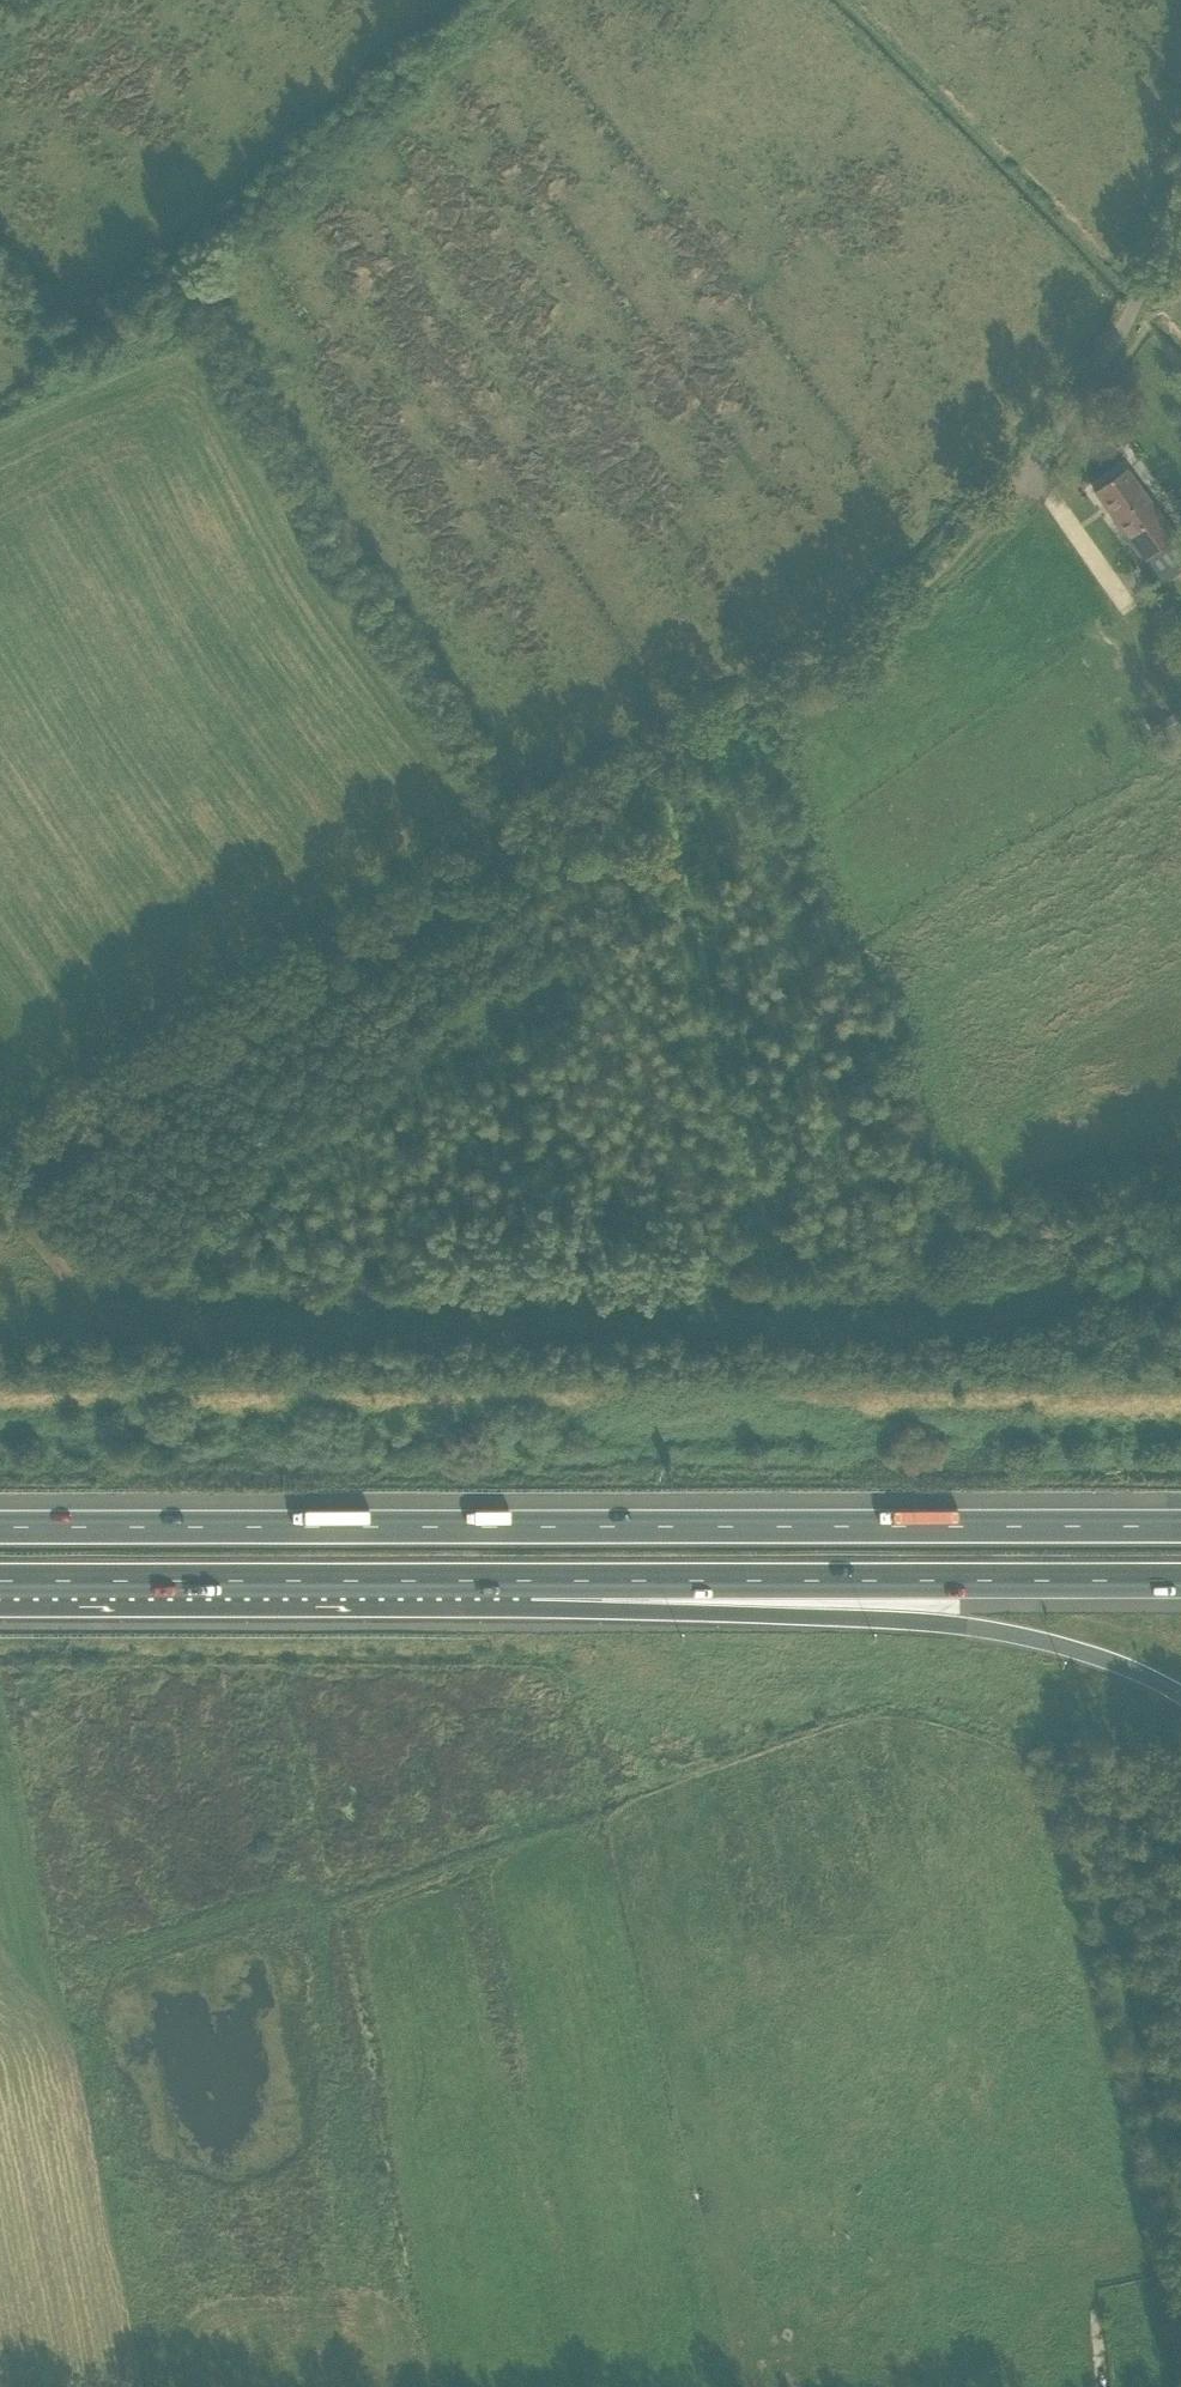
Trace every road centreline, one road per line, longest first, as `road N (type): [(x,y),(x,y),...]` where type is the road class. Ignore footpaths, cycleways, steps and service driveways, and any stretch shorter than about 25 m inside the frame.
road 1 (track): [(1042,465),(967,555),(697,740),(50,1146),(0,1185)]
road 2 (motorway): [(1180,1530),(0,1530)]
road 3 (motorway): [(532,1584),(701,1614),(1014,1637),(1128,1671),(1180,1698)]
road 4 (motorway): [(532,1584),(1180,1584)]
road 5 (motorway): [(0,1583),(532,1584)]
road 6 (unclassified): [(1042,465),(1112,358),(1180,208)]

